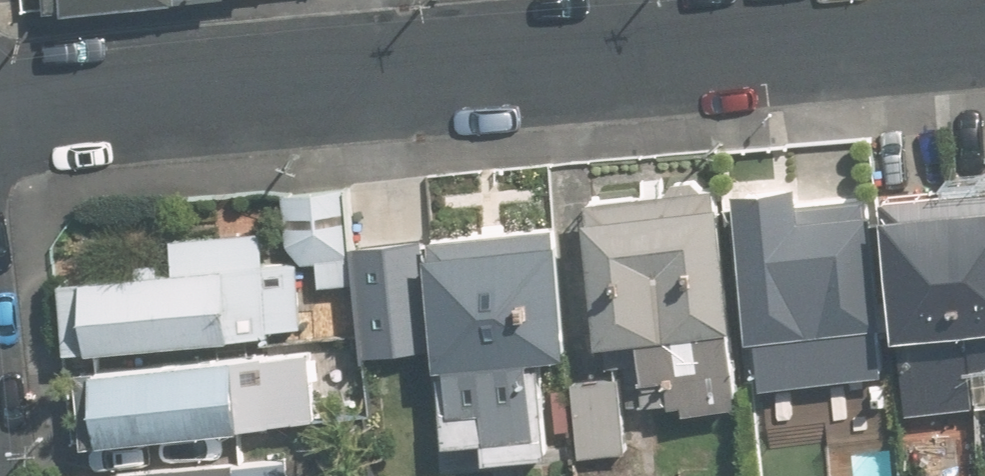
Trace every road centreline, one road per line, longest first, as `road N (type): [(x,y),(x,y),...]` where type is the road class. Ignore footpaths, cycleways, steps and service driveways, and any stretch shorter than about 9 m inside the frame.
road 1 (residential): [(0,115),(984,27)]

